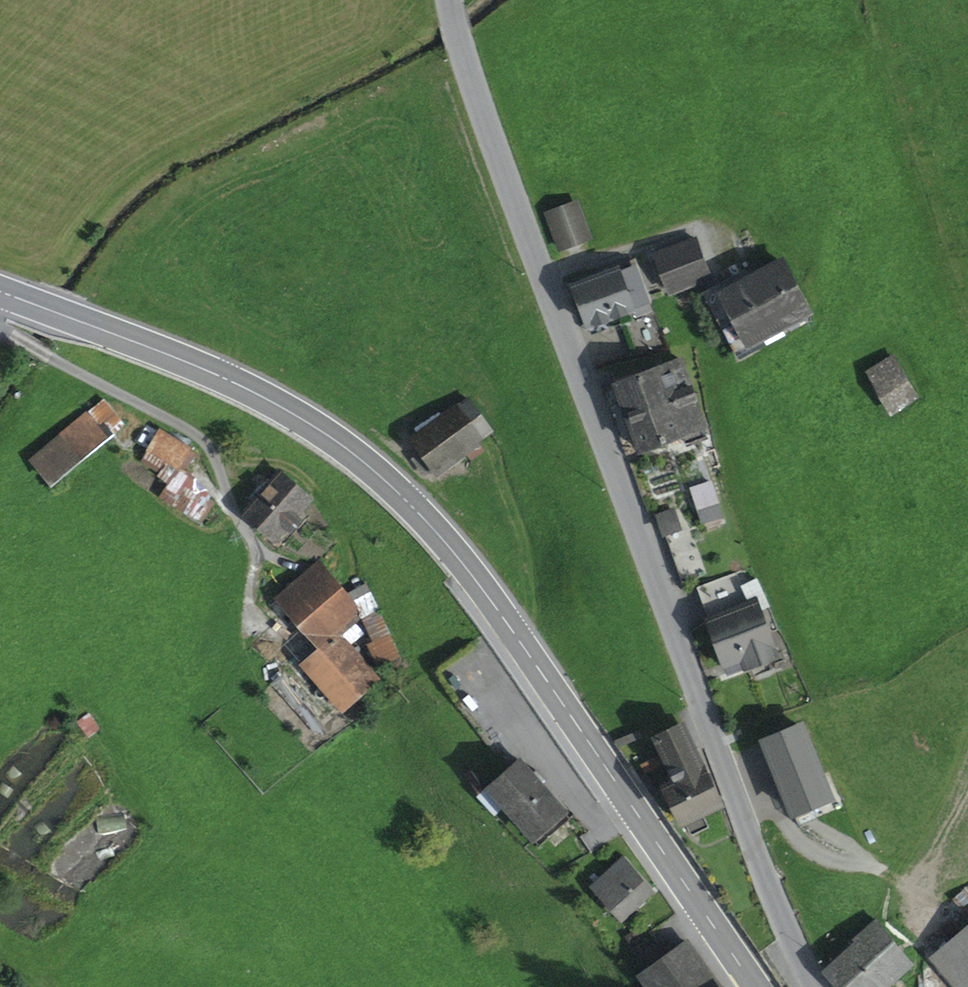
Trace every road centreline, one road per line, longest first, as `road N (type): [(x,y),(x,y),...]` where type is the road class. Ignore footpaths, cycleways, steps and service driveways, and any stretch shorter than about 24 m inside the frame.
road 1 (secondary): [(0,292),(287,411),(362,461),(424,518),(496,605),(756,986)]
road 2 (residential): [(451,0),(470,76),(762,870),(816,986)]
road 3 (track): [(366,605),(341,530),(311,484),(284,464),(208,444)]

